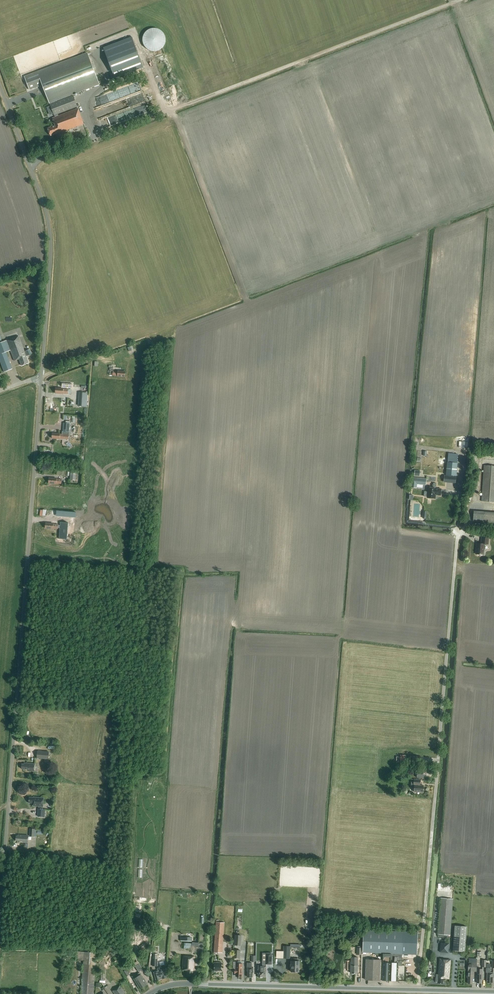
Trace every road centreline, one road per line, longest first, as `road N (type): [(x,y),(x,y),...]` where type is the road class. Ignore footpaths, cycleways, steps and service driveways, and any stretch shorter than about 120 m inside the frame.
road 1 (unclassified): [(0,916),(50,245),(49,219),(0,86)]
road 2 (unclassified): [(419,991),(461,452)]
road 3 (secondary): [(149,993),(183,984),(419,991)]

